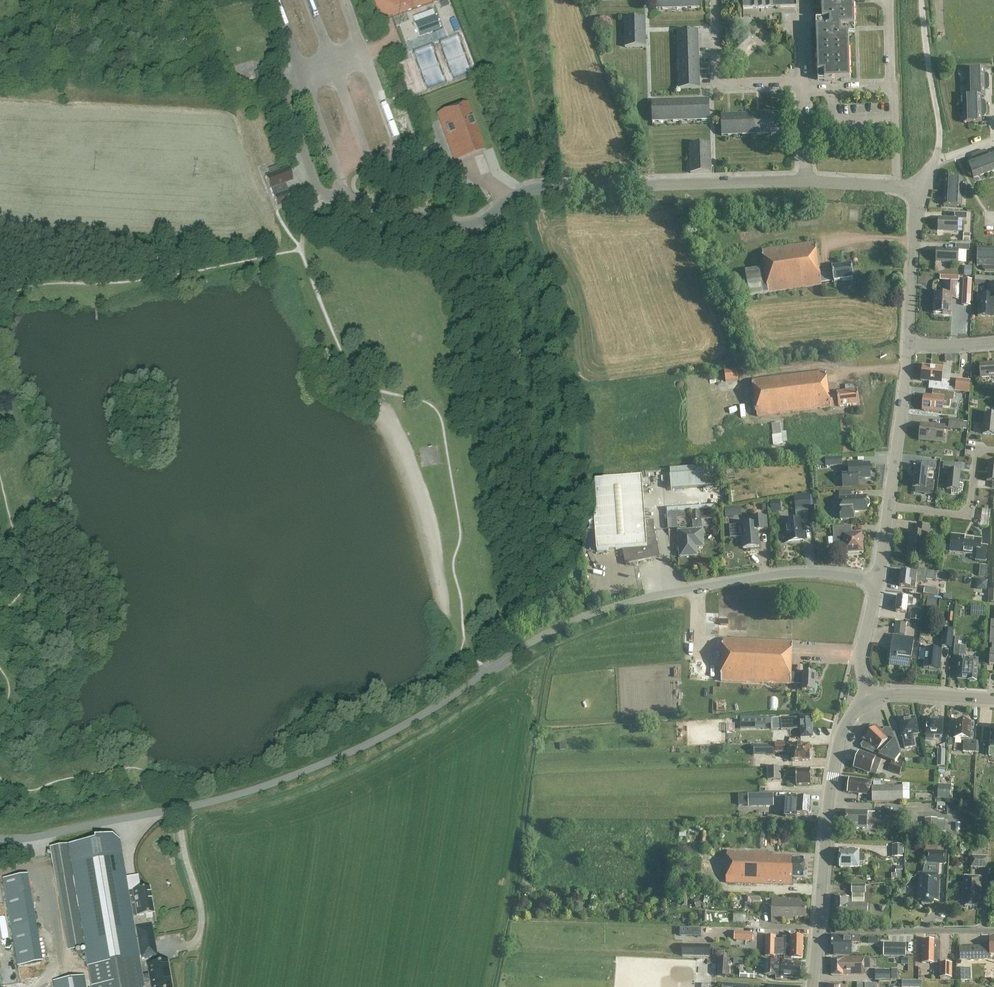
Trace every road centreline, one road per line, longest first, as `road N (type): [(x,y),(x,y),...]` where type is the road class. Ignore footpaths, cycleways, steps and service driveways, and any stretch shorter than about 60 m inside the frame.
road 1 (unclassified): [(876,580),(780,573),(614,605),(506,656),(424,713),(287,778),(151,813),(0,837)]
road 2 (residential): [(805,181),(540,188),(467,225),(312,191)]
road 3 (secondary): [(870,700),(841,732),(819,931)]
road 4 (residential): [(896,186),(890,0)]
road 5 (residential): [(993,930),(819,931)]
road 6 (residential): [(887,508),(905,345)]
road 7 (residential): [(887,508),(966,513),(974,451),(993,449)]
road 8 (residential): [(905,345),(923,187)]
road 9 (residential): [(715,0),(716,69),(724,80),(800,81)]
road 10 (residential): [(936,157),(939,115),(922,0)]
road 11 (secondary): [(993,700),(894,693),(870,700)]
road 12 (residential): [(870,700),(859,661),(876,580)]

